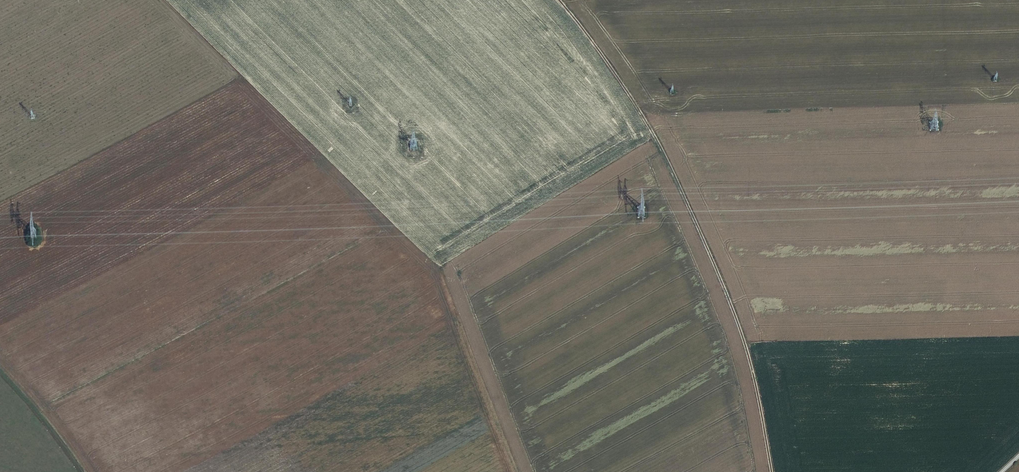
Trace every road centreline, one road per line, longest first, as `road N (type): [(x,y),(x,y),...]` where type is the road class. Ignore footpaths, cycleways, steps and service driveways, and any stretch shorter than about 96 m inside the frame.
road 1 (track): [(772,471),(749,356),(688,204),(604,55),(559,0)]
road 2 (track): [(82,471),(0,372)]

